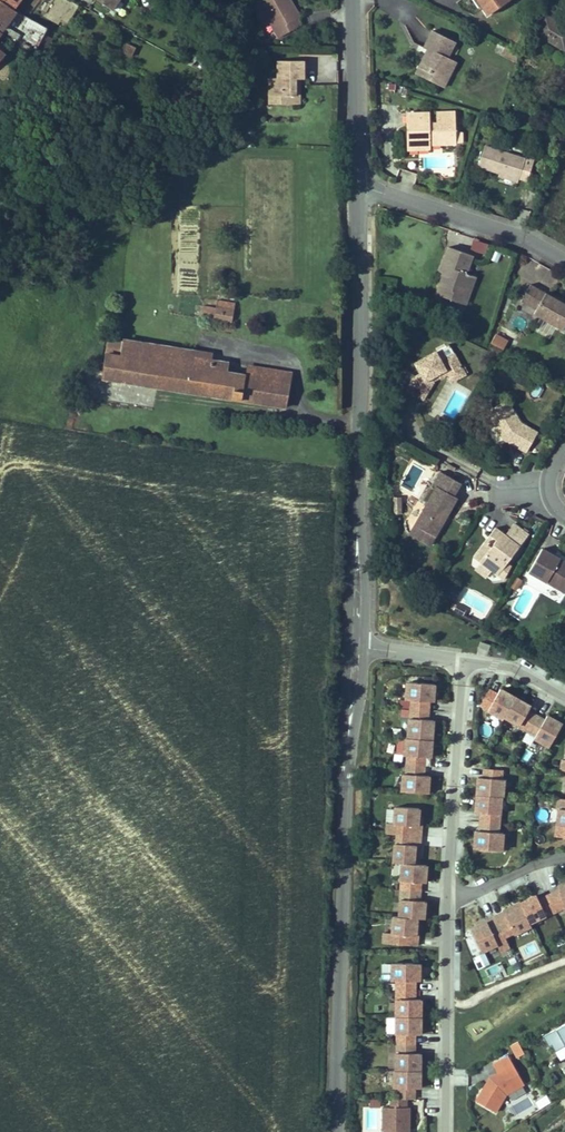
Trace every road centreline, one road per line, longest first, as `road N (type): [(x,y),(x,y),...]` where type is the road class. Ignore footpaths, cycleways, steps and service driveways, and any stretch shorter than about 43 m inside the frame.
road 1 (tertiary): [(349,633),(333,1131)]
road 2 (tertiary): [(356,178),(349,633)]
road 3 (residential): [(447,1131),(451,891)]
road 4 (residential): [(451,891),(466,660)]
road 5 (residential): [(356,178),(521,235),(564,258)]
road 6 (tertiary): [(352,0),(356,178)]

